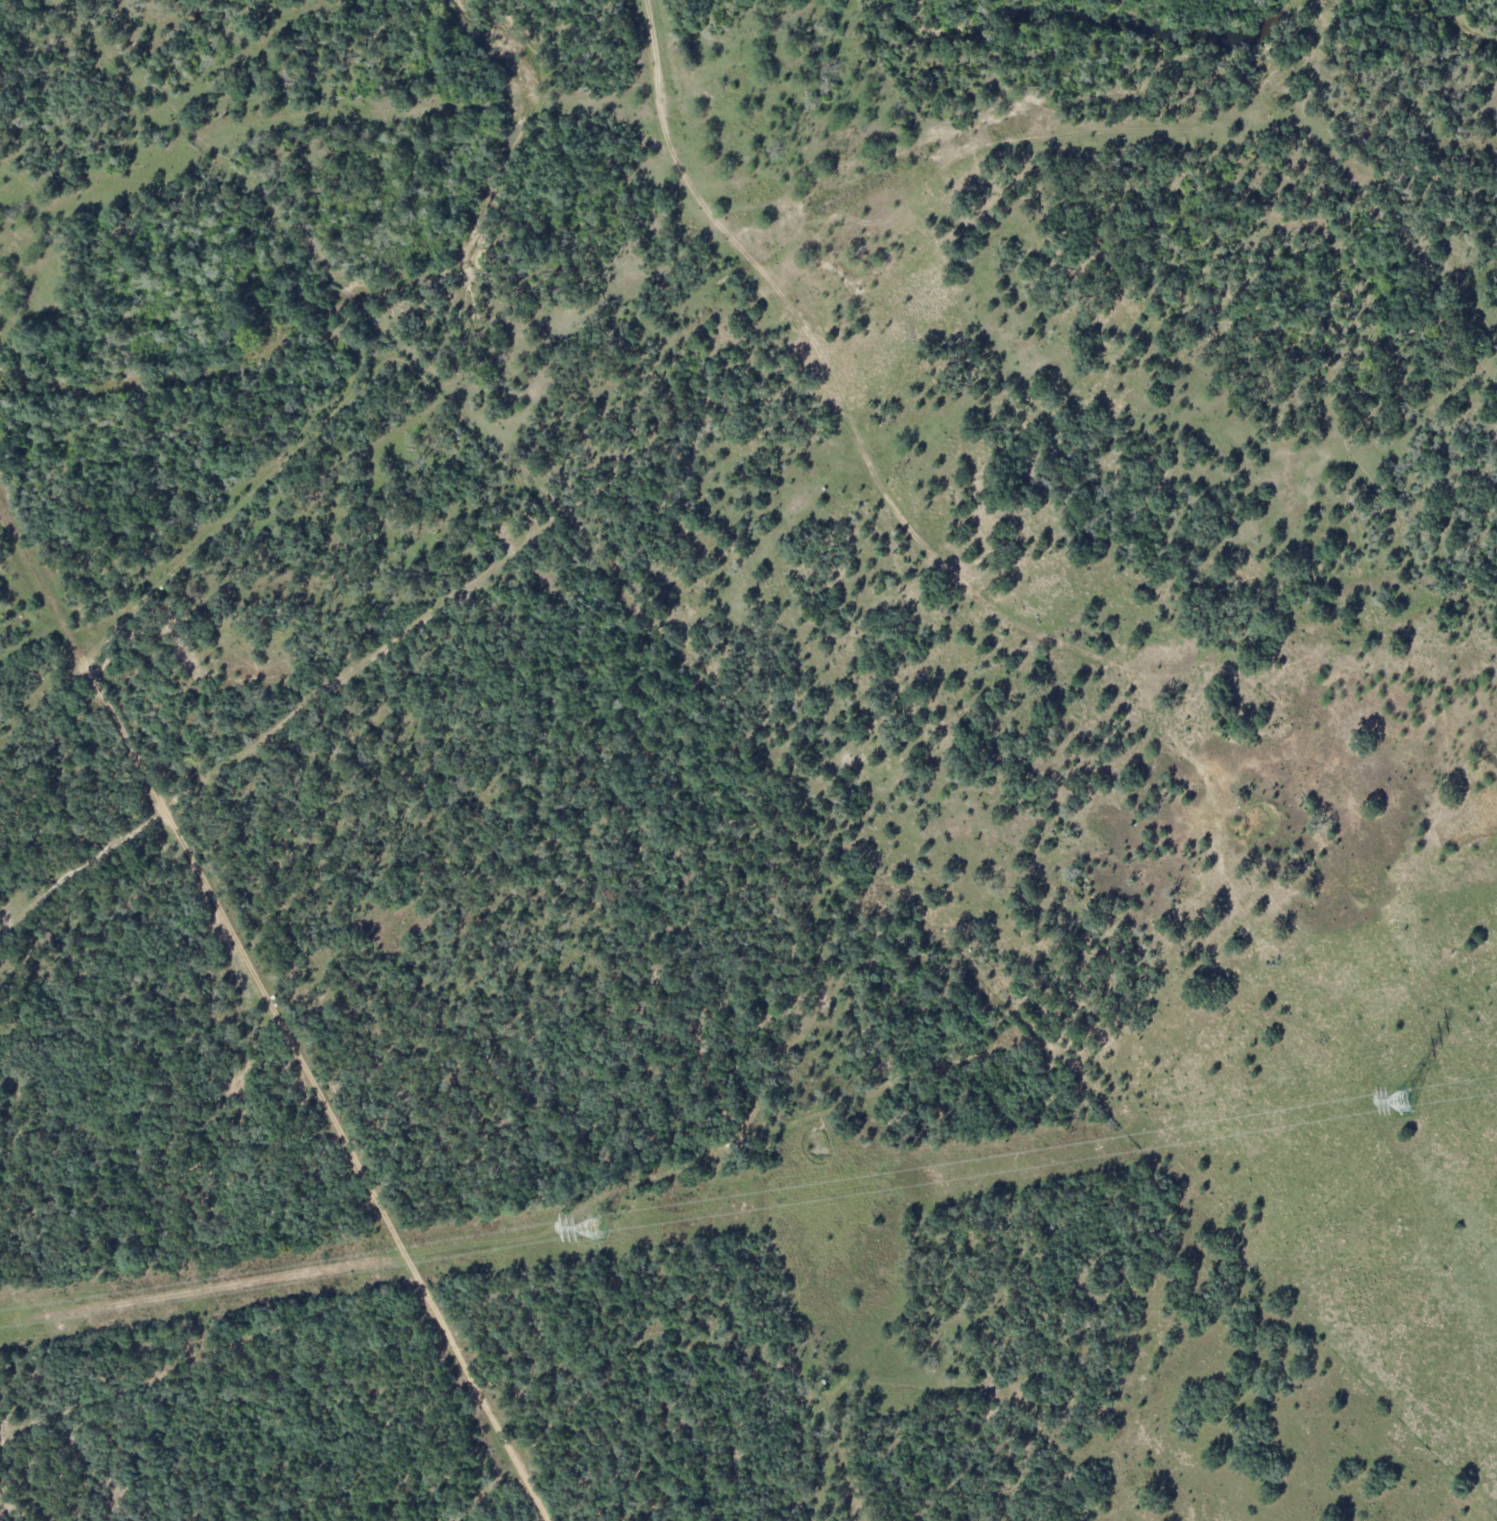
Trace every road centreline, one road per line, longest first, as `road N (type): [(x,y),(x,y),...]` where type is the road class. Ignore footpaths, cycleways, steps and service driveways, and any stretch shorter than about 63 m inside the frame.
road 1 (track): [(631,0),(655,123),(719,299),(845,431),(947,626),(1156,690),(1181,719),(1185,753)]
road 2 (residential): [(524,1520),(135,885),(101,856),(0,677)]

